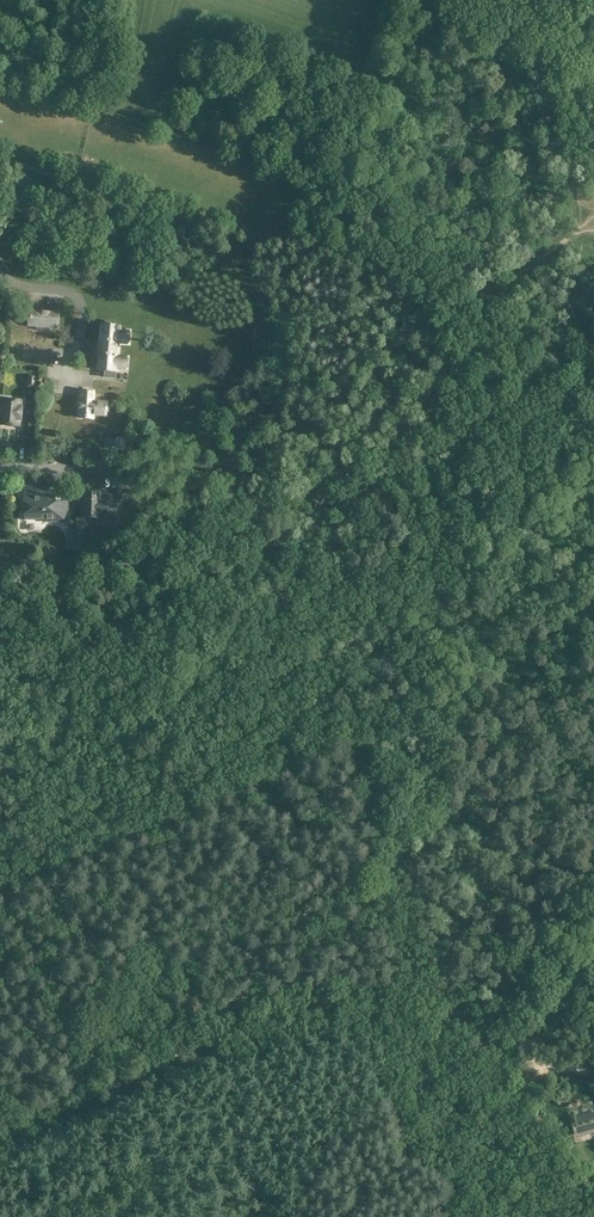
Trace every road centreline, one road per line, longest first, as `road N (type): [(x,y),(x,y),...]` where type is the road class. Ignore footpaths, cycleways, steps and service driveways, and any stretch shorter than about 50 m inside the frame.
road 1 (track): [(87,380),(54,374),(55,360),(80,344),(82,304),(69,291),(11,282),(0,270)]

